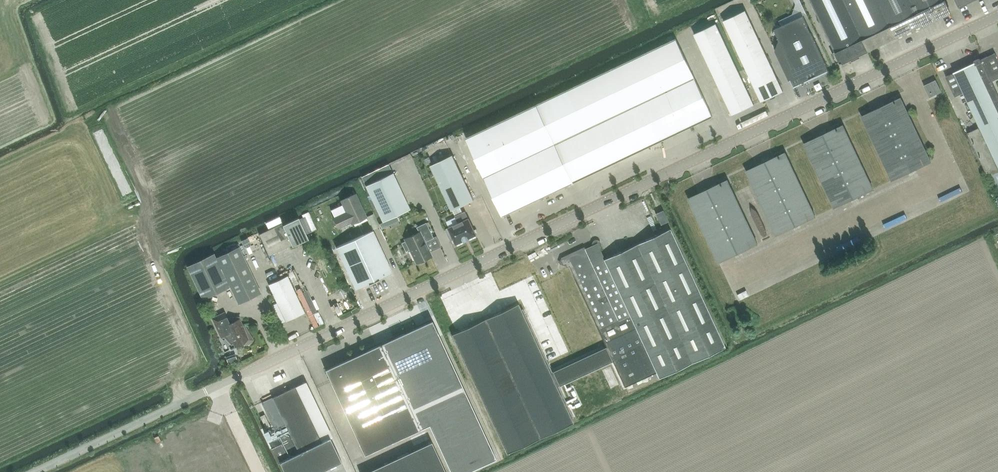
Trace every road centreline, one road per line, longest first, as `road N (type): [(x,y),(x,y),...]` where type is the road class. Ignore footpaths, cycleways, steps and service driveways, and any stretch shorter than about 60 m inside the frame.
road 1 (tertiary): [(36,471),(997,16)]

